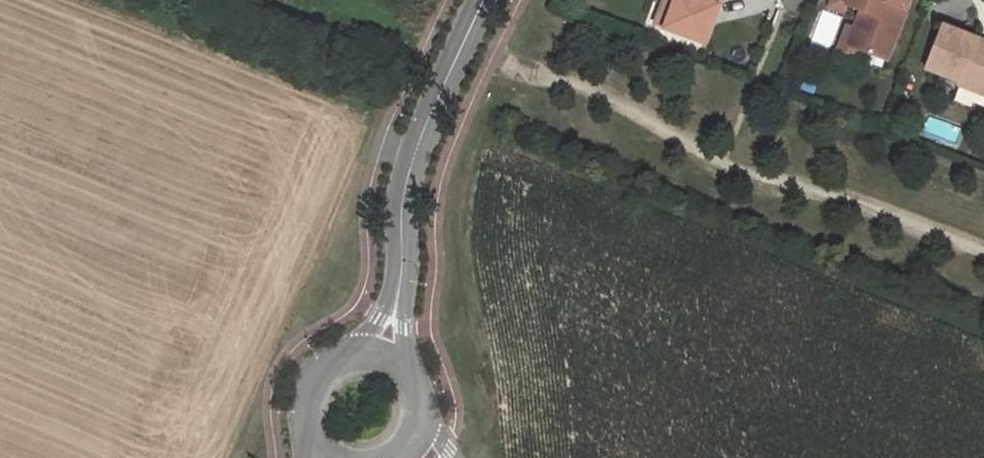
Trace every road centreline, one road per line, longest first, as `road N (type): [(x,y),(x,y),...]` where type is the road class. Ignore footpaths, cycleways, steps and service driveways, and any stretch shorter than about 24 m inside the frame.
road 1 (tertiary): [(376,362),(402,266),(408,173),(485,0)]
road 2 (tertiary): [(376,362),(339,361),(309,383),(298,418),(317,457)]

